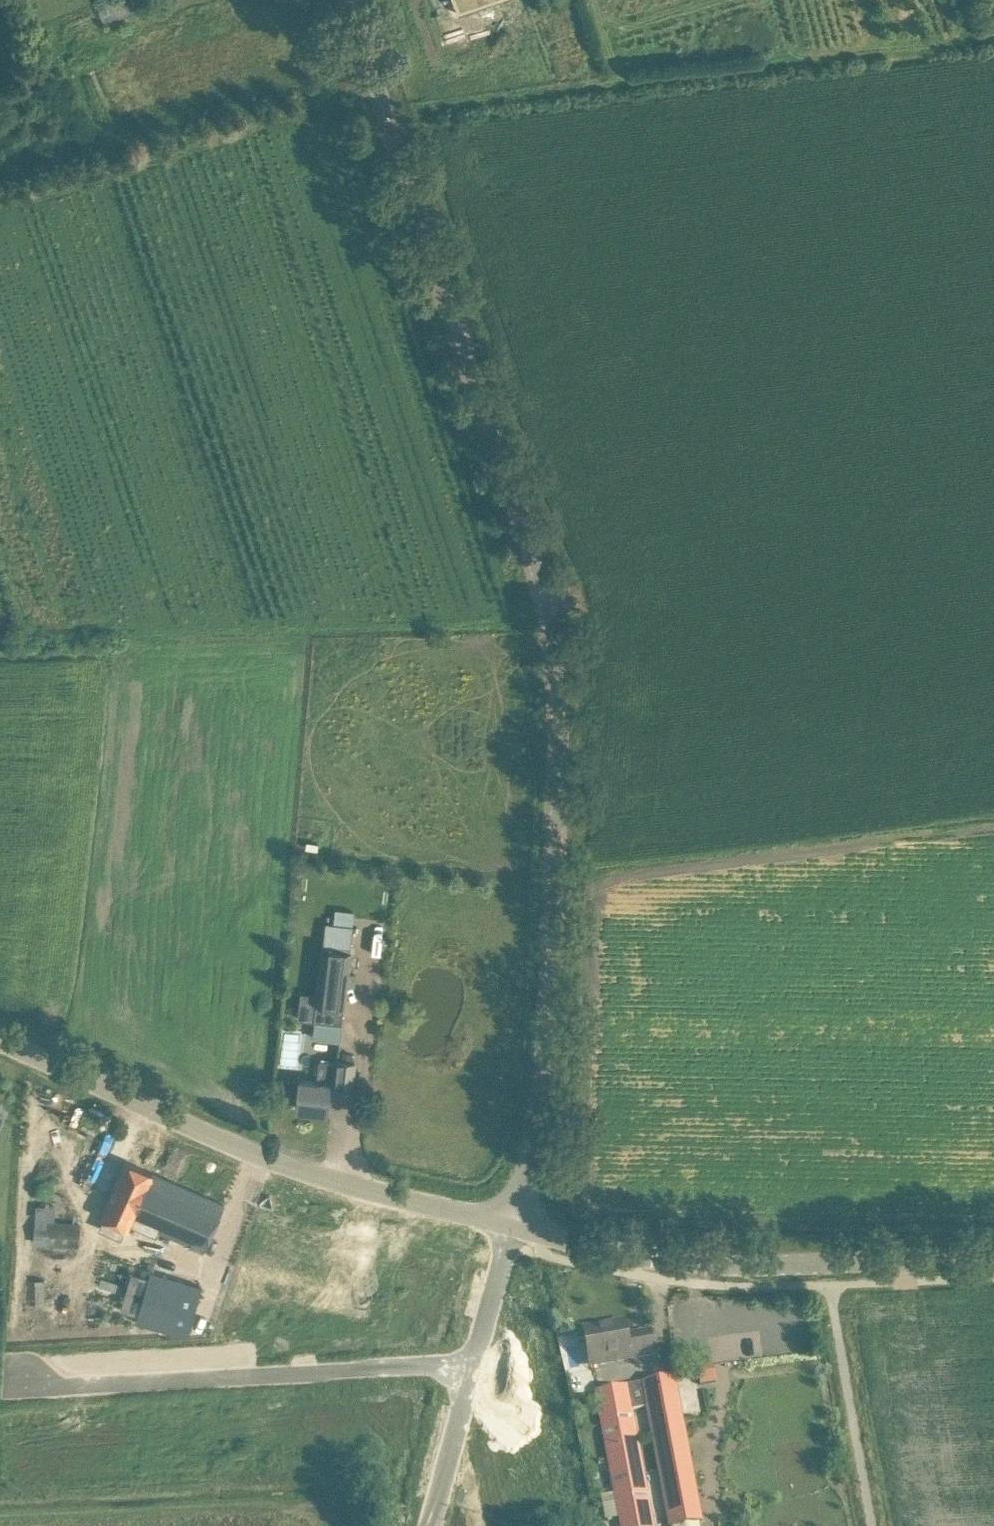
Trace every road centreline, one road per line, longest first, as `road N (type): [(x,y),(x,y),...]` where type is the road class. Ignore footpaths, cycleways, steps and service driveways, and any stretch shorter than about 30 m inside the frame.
road 1 (unclassified): [(518,1226),(553,1016),(562,743),(555,628),(349,0)]
road 2 (unclassified): [(0,1042),(284,1164),(513,1225)]
road 3 (unclassified): [(518,1226),(736,1266),(993,1254)]
road 4 (residential): [(474,1364),(20,1383)]
road 5 (residential): [(474,1364),(513,1225)]

